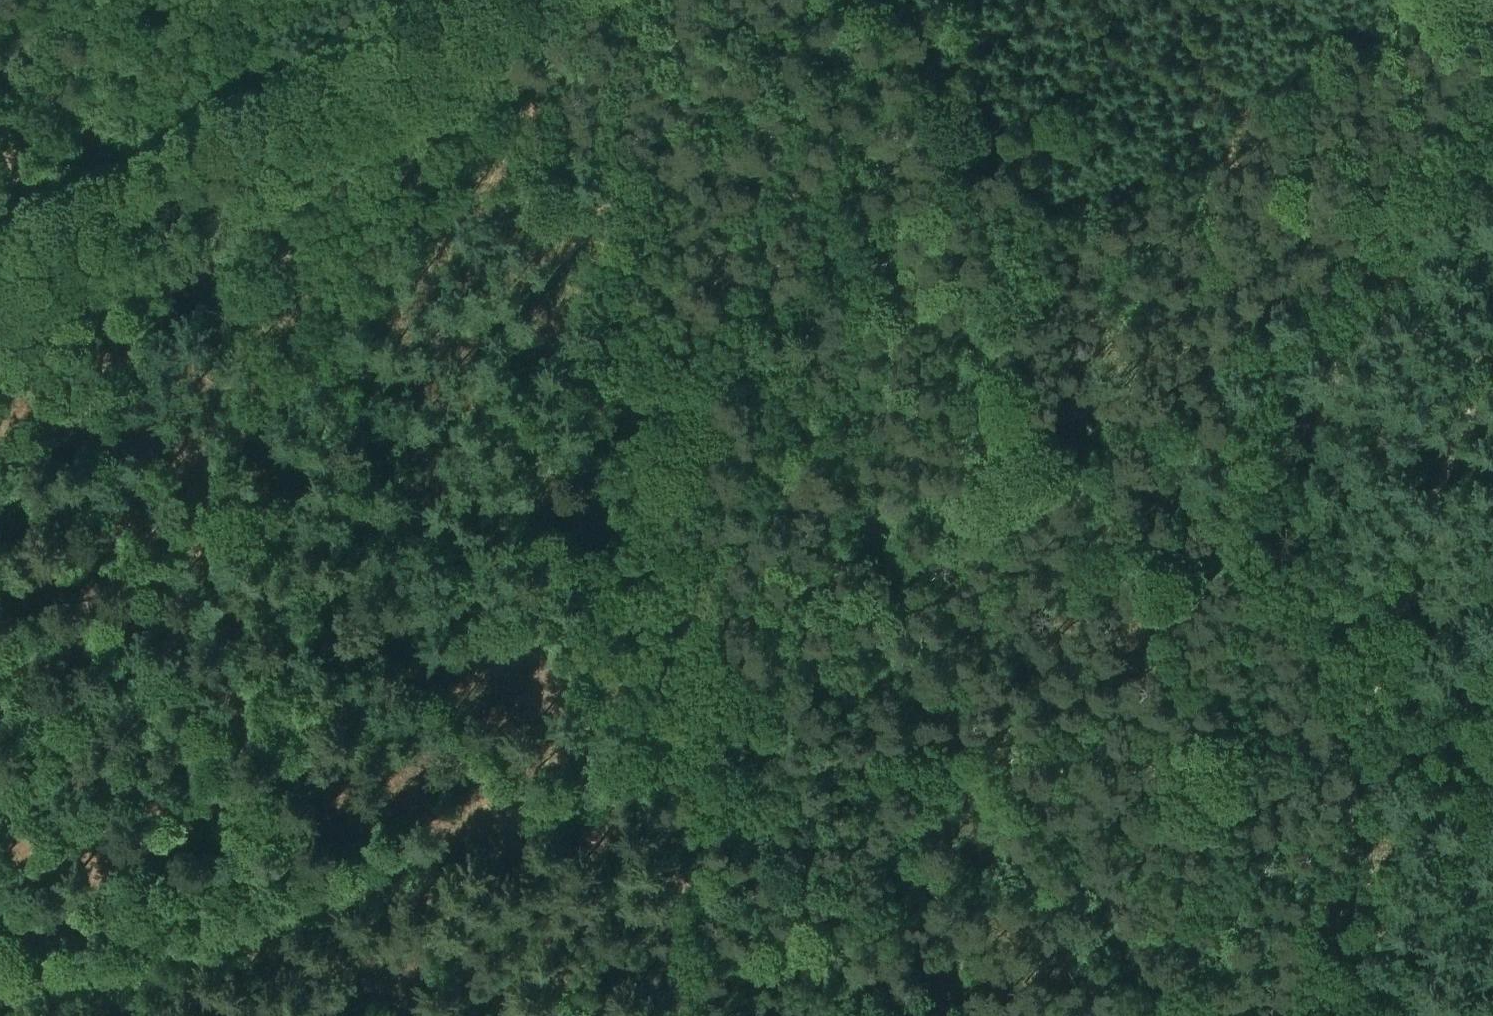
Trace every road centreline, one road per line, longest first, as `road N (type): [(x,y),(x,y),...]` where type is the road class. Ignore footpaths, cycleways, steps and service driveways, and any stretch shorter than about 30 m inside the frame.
road 1 (track): [(1273,1015),(1492,337)]
road 2 (track): [(519,0),(0,275)]

